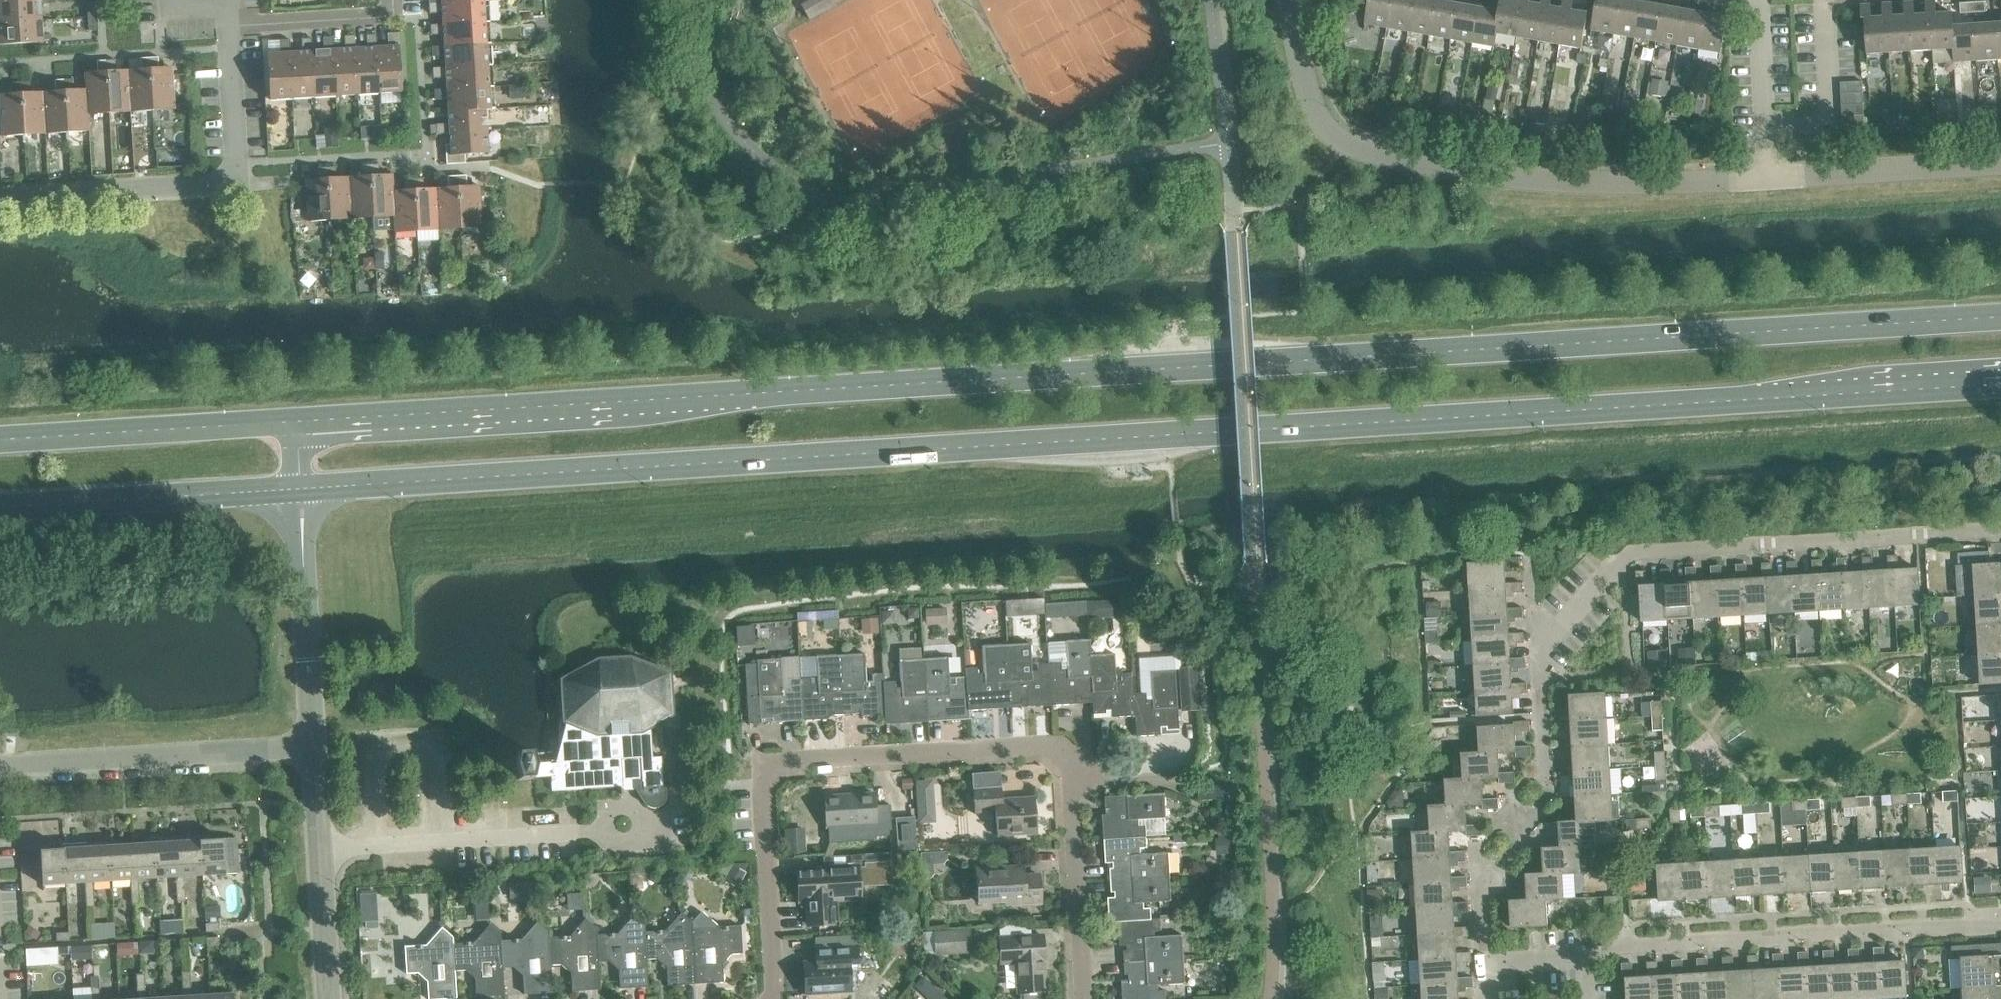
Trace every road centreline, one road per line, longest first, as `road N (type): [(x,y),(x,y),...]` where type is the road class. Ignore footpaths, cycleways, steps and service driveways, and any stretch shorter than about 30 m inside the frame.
road 1 (secondary): [(2000,313),(299,423)]
road 2 (secondary): [(300,486),(2000,379)]
road 3 (residential): [(1074,998),(1073,788),(1041,749),(1025,742),(762,768),(770,998)]
road 4 (residential): [(1539,713),(1539,644),(1617,557),(2000,530)]
road 5 (unclassified): [(1292,0),(1320,116),(1345,141),(1477,169),(1750,183)]
road 6 (residential): [(1585,957),(1967,922),(2000,927)]
road 7 (residential): [(0,193),(219,179),(237,166),(228,26)]
road 8 (residential): [(0,762),(306,745)]
road 9 (secondary): [(0,501),(300,486)]
road 10 (secondary): [(299,423),(0,441)]
road 11 (unclassified): [(306,745),(300,486)]
road 12 (unclassified): [(325,998),(306,745)]
road 13 (residential): [(440,843),(432,752),(420,741),(388,743),(373,753),(376,847)]
road 14 (unclassified): [(1750,183),(2000,163)]
road 15 (residential): [(228,26),(383,16),(390,0)]
road 16 (residential): [(1749,130),(1745,0)]
road 17 (residential): [(1834,0),(1834,128)]

